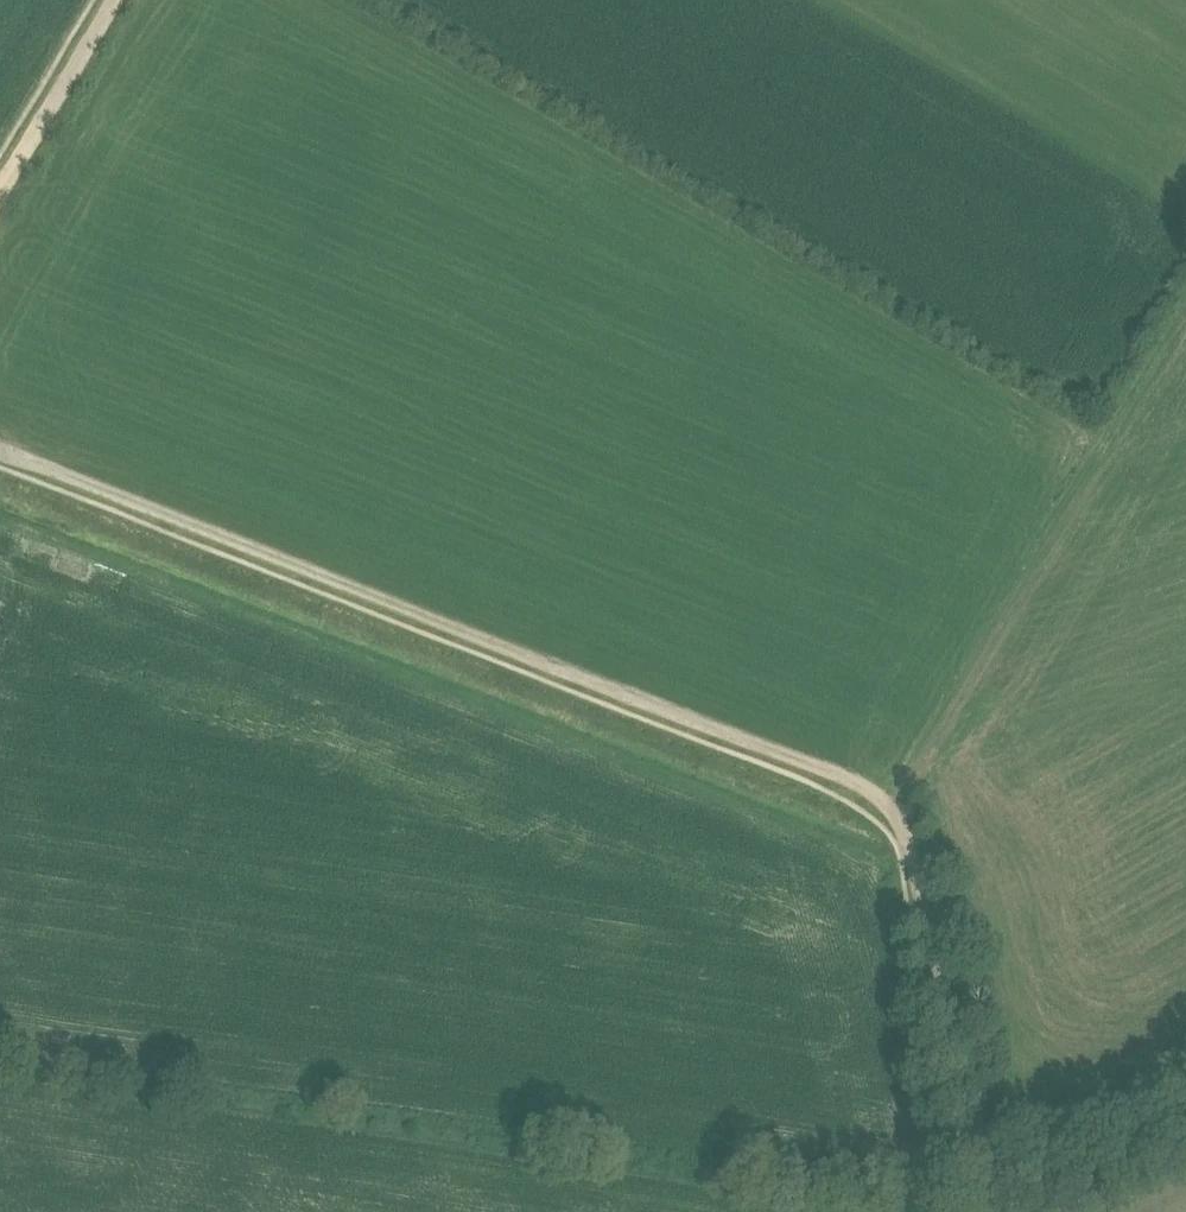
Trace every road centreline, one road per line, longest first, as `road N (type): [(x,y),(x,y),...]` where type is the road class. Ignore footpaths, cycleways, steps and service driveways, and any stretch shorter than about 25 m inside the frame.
road 1 (track): [(0,448),(875,795),(906,836),(994,1211)]
road 2 (track): [(117,0),(0,194)]

